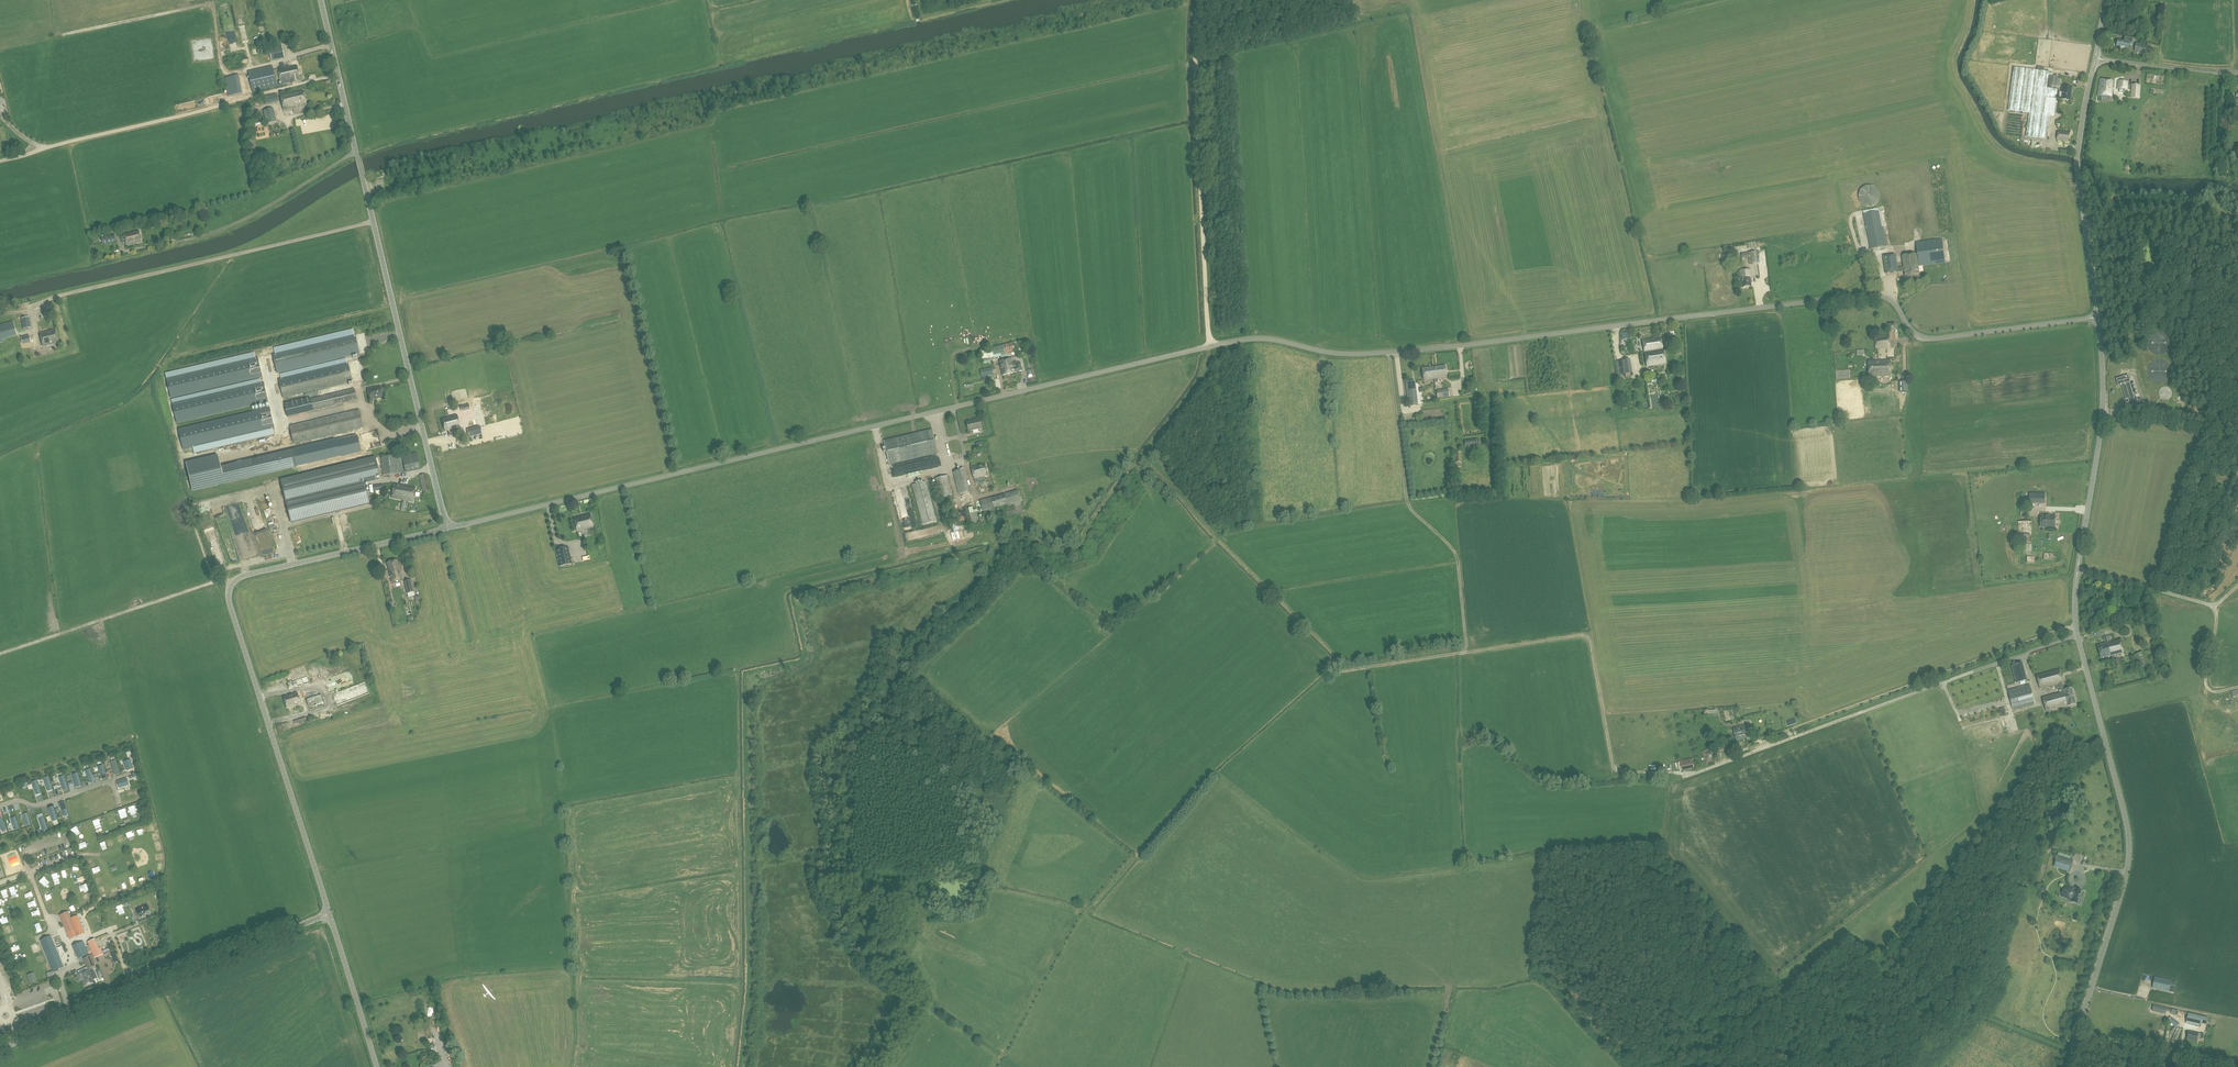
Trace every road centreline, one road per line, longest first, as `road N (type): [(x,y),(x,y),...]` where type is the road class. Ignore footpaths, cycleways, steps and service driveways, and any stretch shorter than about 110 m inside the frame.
road 1 (unclassified): [(446,528),(1242,340),(1388,352),(1863,295),(1890,299),(1925,338),(2097,318)]
road 2 (tertiary): [(329,914),(227,592),(238,578),(446,528)]
road 3 (tertiary): [(446,528),(321,0)]
road 4 (unclassified): [(2075,1041),(2129,852),(2077,634),(2078,568)]
road 5 (tertiary): [(0,1049),(329,914)]
road 6 (track): [(1200,0),(1195,55),(1210,346)]
road 7 (track): [(2076,626),(1787,731),(1769,746)]
road 8 (track): [(1464,652),(1455,552),(1407,501),(1388,352)]
road 9 (unclassified): [(2097,318),(2077,168),(2096,58)]
road 10 (track): [(1970,0),(1951,66),(1969,106),(2000,153),(2079,180)]
road 11 (unclassified): [(2078,568),(2102,411),(2097,318)]
road 12 (track): [(2071,1051),(1880,979),(1843,953)]
road 13 (track): [(2168,593),(2191,577),(2237,406)]
road 14 (tertiary): [(376,1066),(329,914)]
road 15 (track): [(2237,214),(2127,210),(2086,227)]
road 16 (unclassified): [(2078,568),(2209,605),(2225,597)]
road 17 (unclassified): [(2096,58),(2237,72)]
road 18 (unclassified): [(2214,1066),(2075,1041)]
road 19 (track): [(2231,427),(2102,411)]

